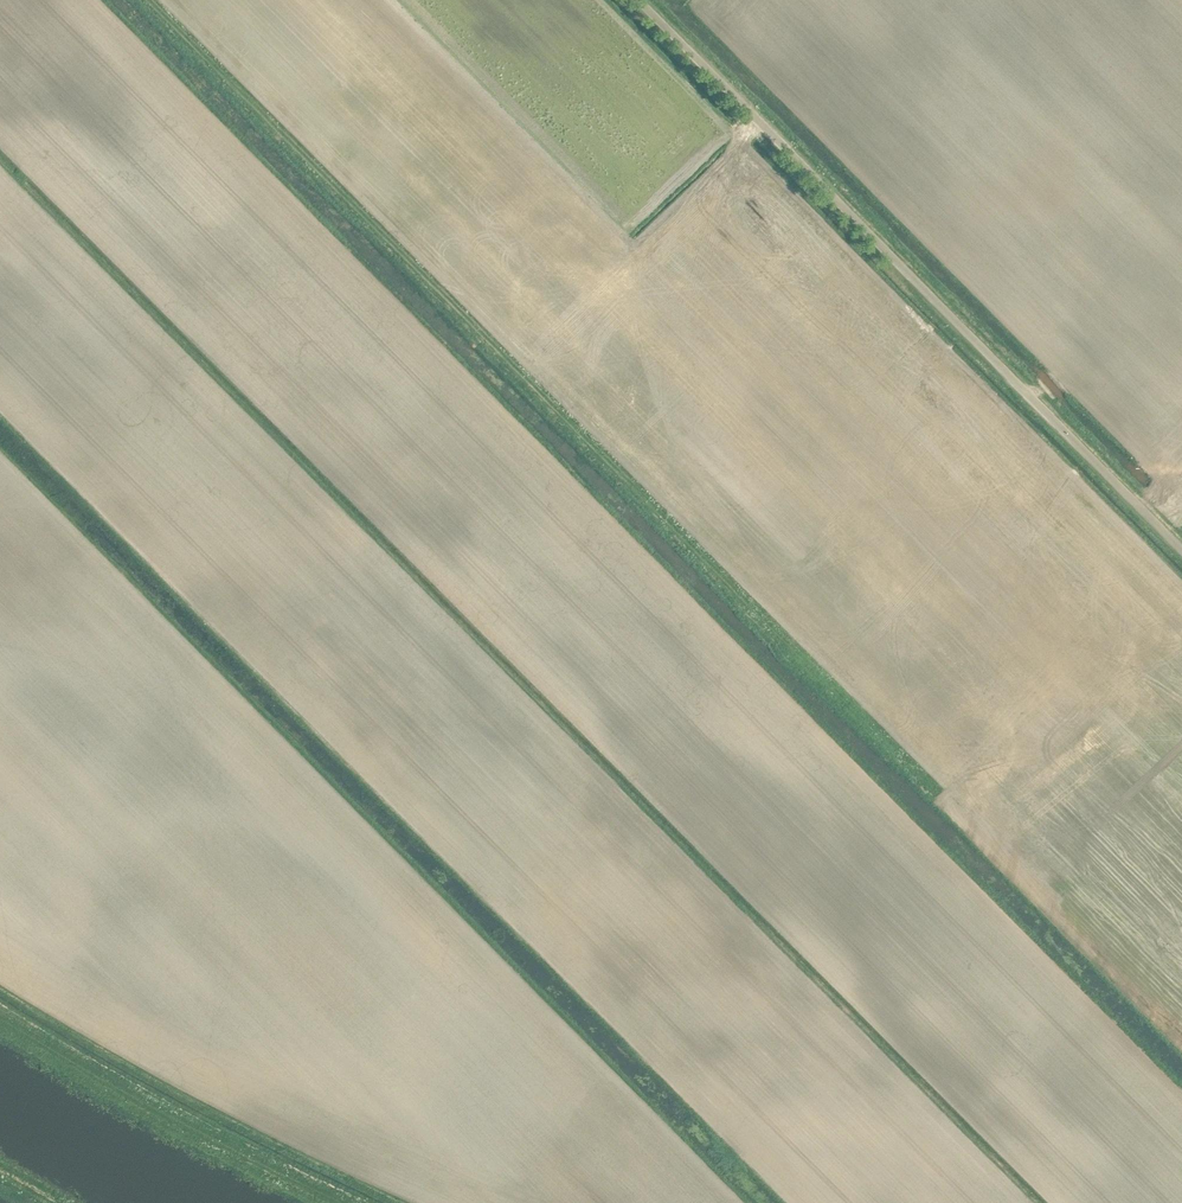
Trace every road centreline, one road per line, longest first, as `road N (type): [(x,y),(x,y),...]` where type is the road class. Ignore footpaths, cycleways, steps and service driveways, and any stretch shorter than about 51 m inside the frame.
road 1 (unclassified): [(1181,550),(637,0)]

